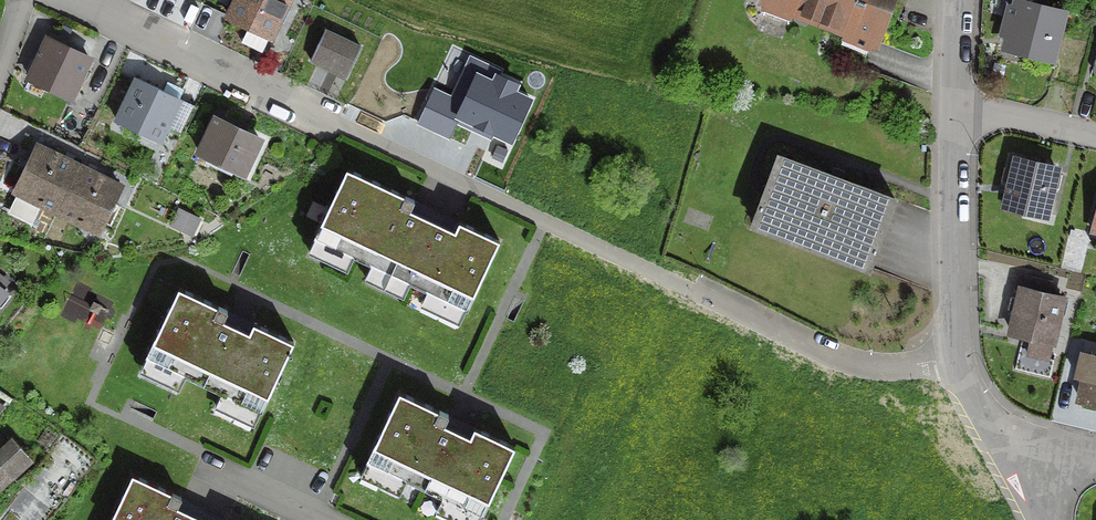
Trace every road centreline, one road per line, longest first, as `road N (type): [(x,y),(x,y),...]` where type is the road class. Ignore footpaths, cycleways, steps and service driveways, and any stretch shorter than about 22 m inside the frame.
road 1 (residential): [(92,0),(354,127)]
road 2 (residential): [(688,287),(858,354),(958,346)]
road 3 (residential): [(951,109),(958,346)]
road 4 (residential): [(951,109),(1095,141)]
road 5 (residential): [(958,346),(1014,468)]

